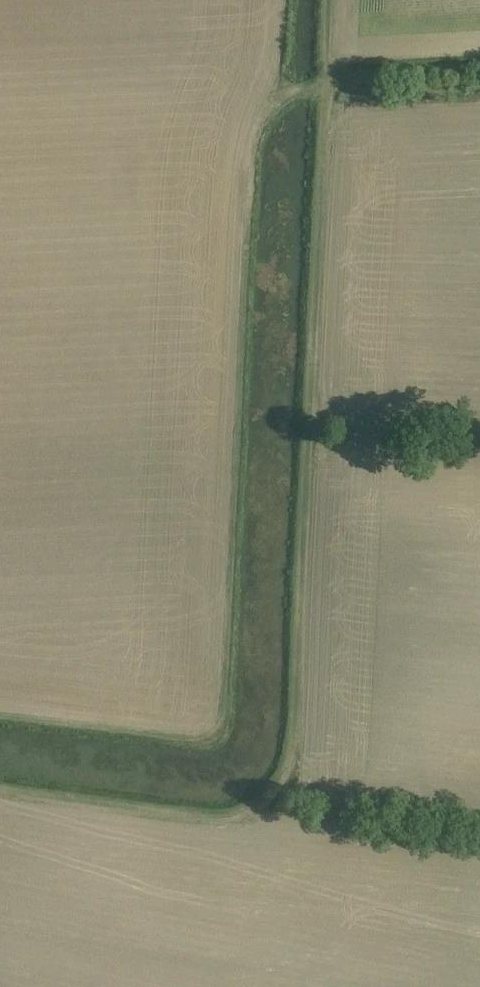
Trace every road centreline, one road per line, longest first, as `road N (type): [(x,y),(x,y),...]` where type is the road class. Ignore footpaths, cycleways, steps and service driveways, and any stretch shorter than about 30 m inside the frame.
road 1 (track): [(0,711),(204,739),(223,731),(243,196),(253,139),(277,101),(326,93),(331,0)]
road 2 (track): [(0,778),(210,808),(241,806),(274,786),(290,752),(326,93)]

